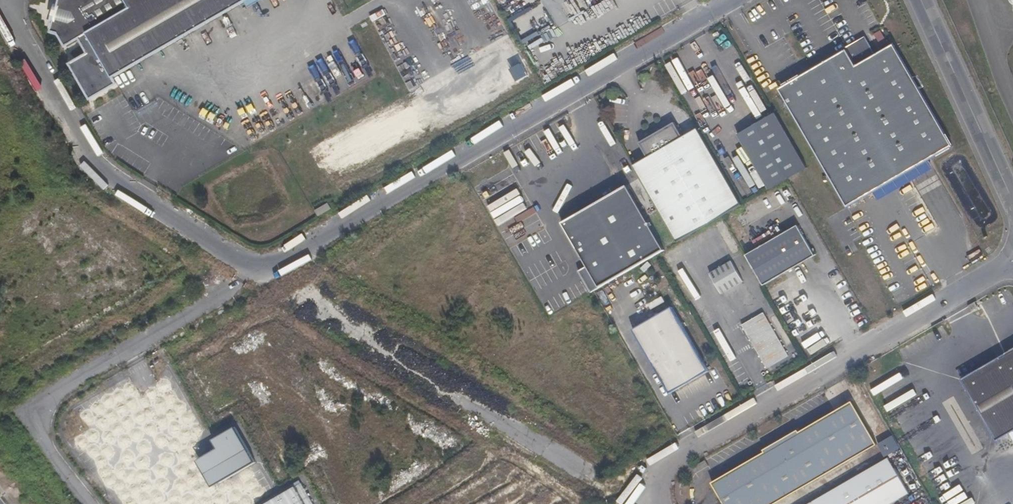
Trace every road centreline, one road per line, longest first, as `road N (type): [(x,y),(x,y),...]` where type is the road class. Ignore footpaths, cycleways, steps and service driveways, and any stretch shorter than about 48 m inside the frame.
road 1 (unclassified): [(921,0),(1012,202)]

